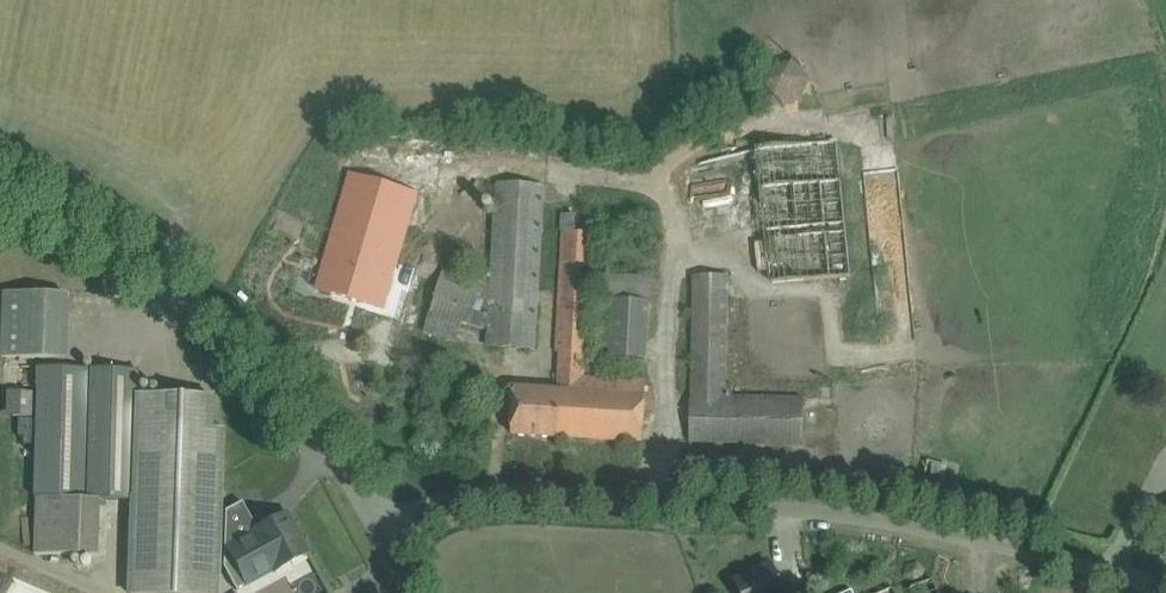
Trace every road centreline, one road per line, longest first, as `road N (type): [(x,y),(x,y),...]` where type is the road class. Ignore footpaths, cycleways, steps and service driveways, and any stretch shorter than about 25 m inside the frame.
road 1 (unclassified): [(1165,590),(1007,546),(788,509),(504,494),(383,533)]
road 2 (unclassified): [(383,533),(315,425),(272,377),(203,319),(77,240),(0,210)]

